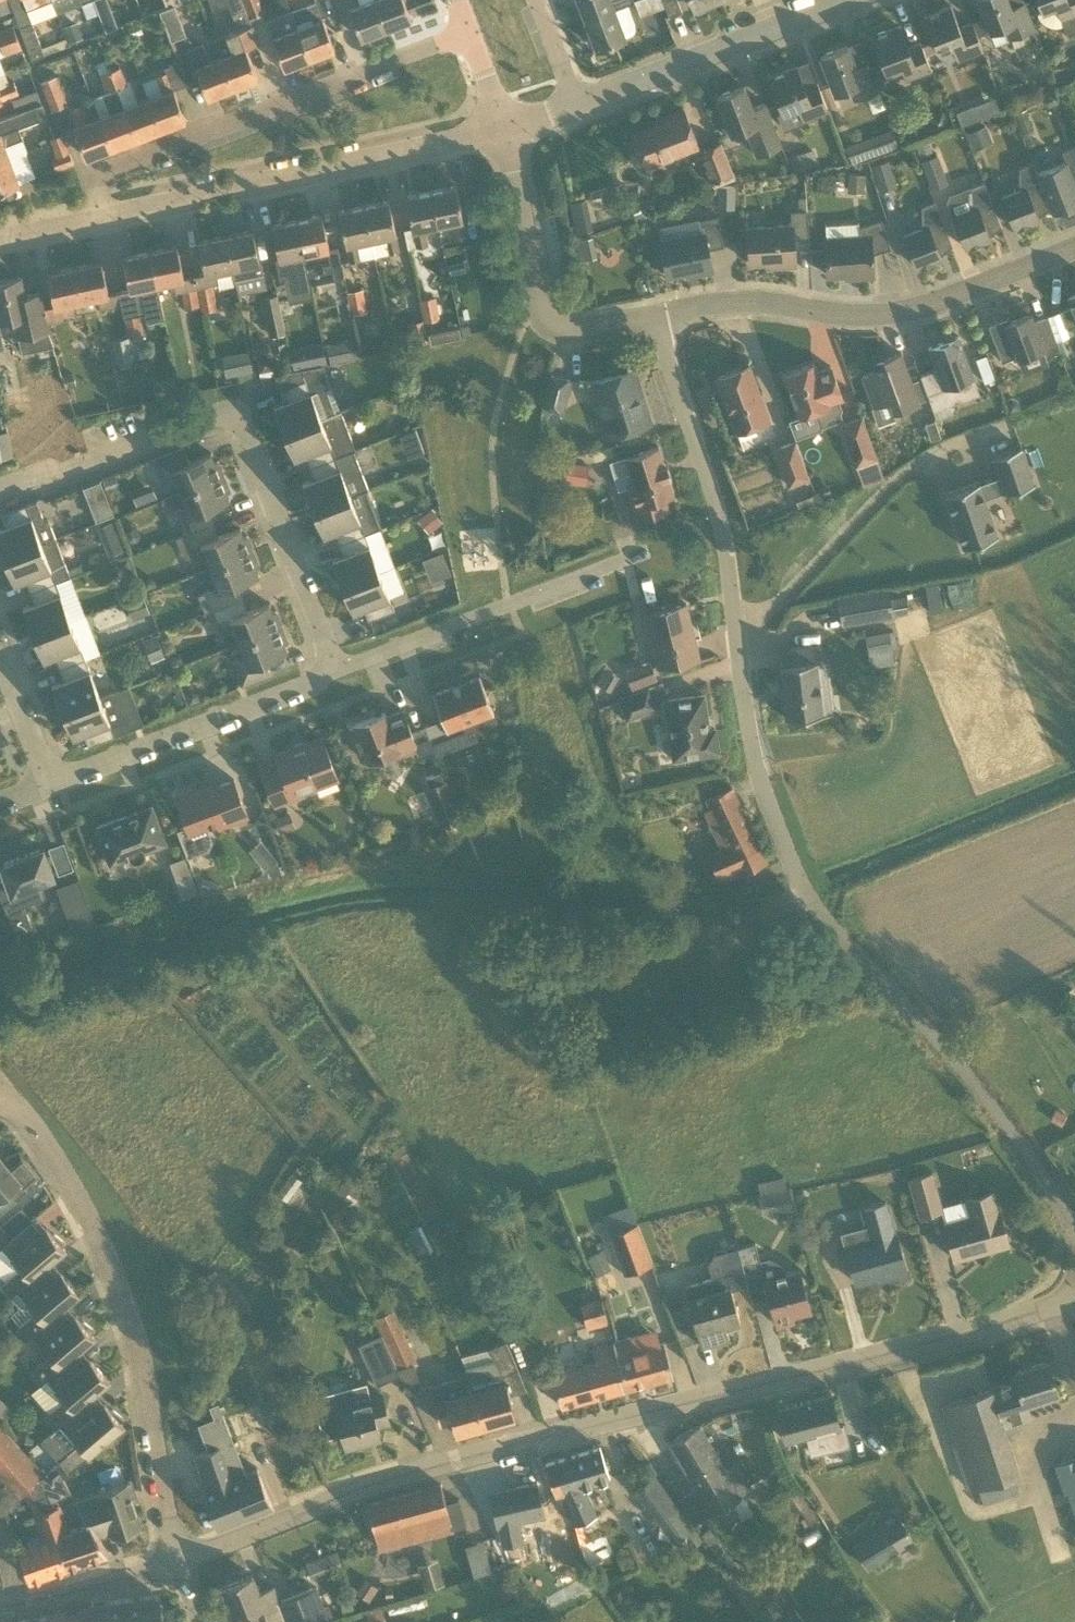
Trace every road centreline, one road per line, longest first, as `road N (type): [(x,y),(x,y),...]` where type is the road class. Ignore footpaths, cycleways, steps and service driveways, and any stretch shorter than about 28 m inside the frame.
road 1 (residential): [(1074,1235),(1036,1165),(799,875),(758,769),(721,519),(654,313)]
road 2 (unclassified): [(179,1565),(361,1488),(461,1459),(1071,1306)]
road 3 (residential): [(337,673),(232,411),(0,500)]
road 4 (residential): [(0,1088),(73,1188),(129,1314),(179,1565)]
road 5 (residential): [(470,30),(88,174),(101,220)]
road 6 (residential): [(654,313),(722,302),(845,315),(916,309),(1074,247)]
road 7 (residential): [(101,220),(508,127)]
road 8 (track): [(736,638),(772,610),(897,473),(994,434)]
road 9 (residential): [(654,313),(572,334),(552,329),(541,314),(508,127)]
road 10 (residential): [(50,787),(337,673)]
road 11 (residential): [(577,104),(844,0)]
road 12 (residential): [(337,673),(509,606)]
road 13 (unclassified): [(179,1565),(0,1607)]
road 14 (residential): [(50,787),(0,657)]

